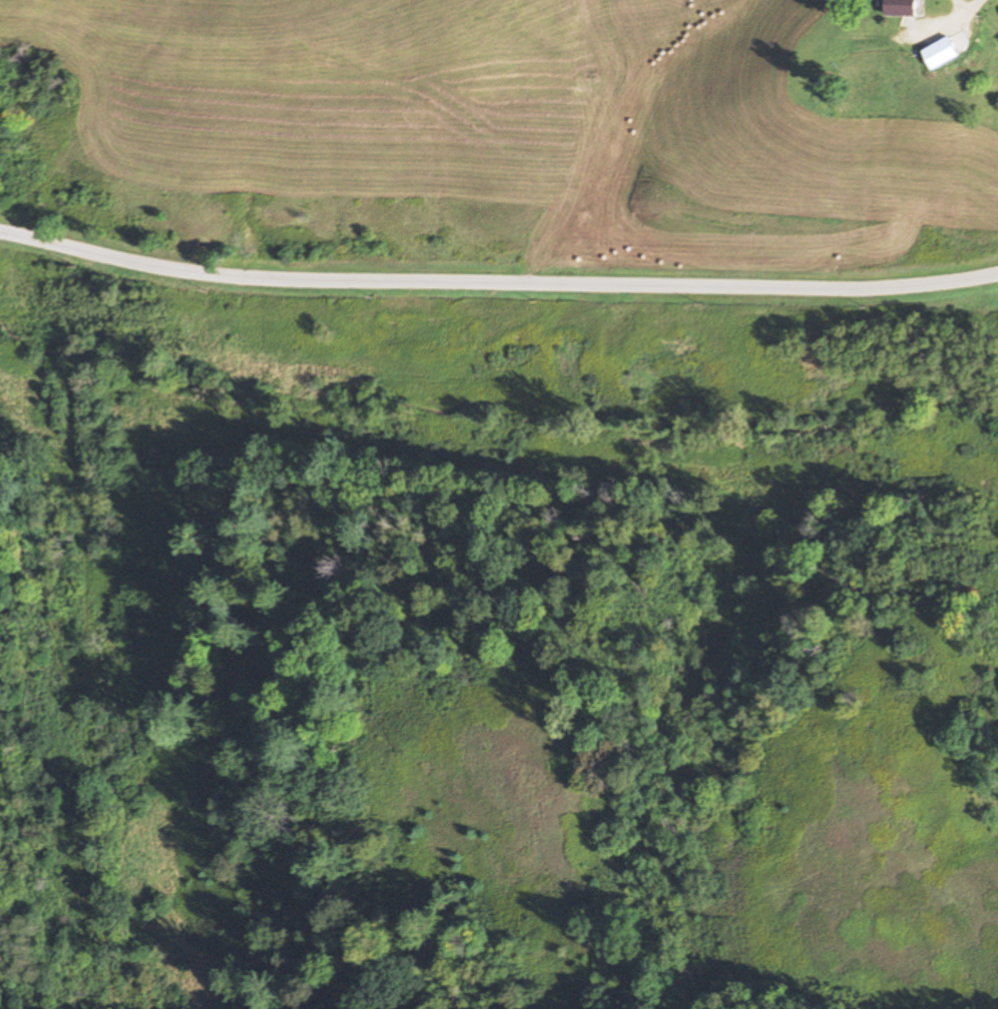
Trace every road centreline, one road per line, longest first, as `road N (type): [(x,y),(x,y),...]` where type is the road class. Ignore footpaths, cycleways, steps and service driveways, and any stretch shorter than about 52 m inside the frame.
road 1 (residential): [(0,237),(221,278),(438,288),(906,291),(997,278)]

